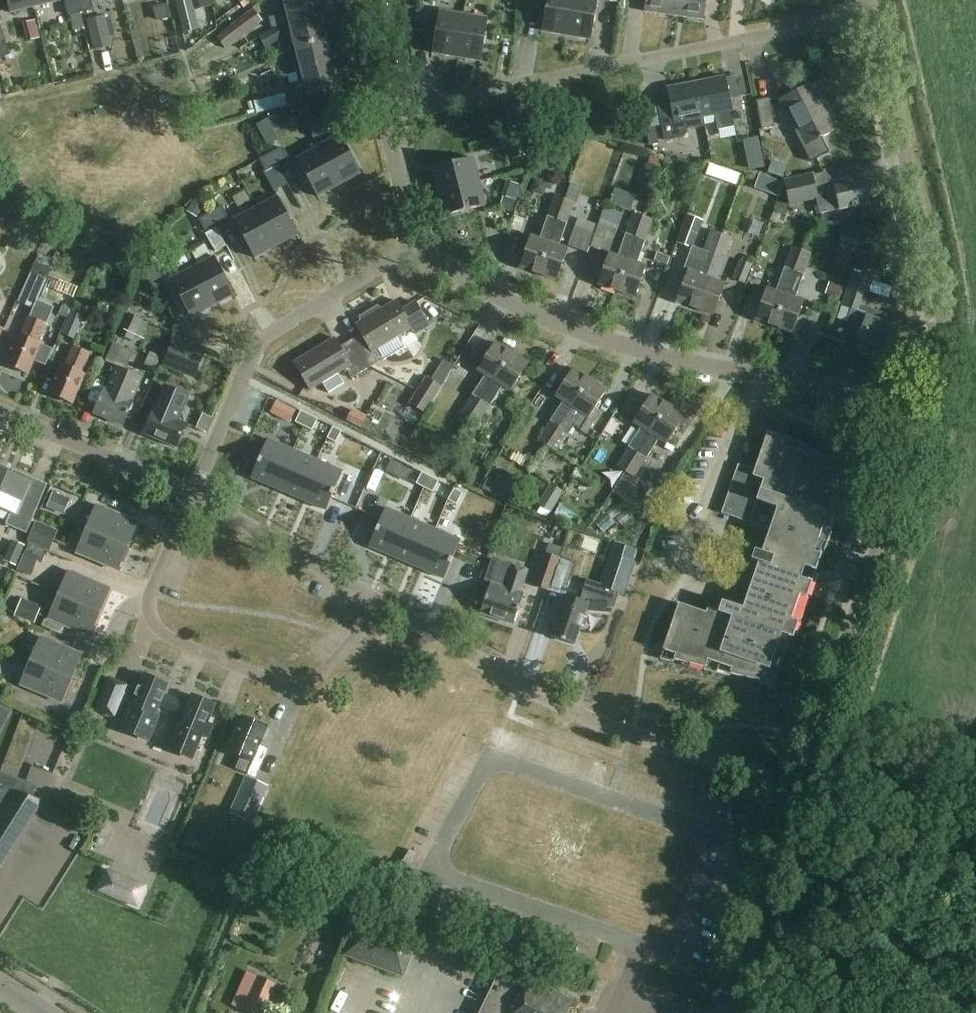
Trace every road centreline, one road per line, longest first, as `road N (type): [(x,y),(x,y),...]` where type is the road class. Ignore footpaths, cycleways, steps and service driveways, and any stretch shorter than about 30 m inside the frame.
road 1 (residential): [(383,107),(872,14)]
road 2 (residential): [(796,786),(556,702),(381,604)]
road 3 (residential): [(918,426),(946,334),(872,14)]
road 4 (residential): [(381,604),(318,677),(294,688),(157,629),(150,592),(192,495)]
road 5 (residential): [(796,786),(918,426)]
road 6 (residential): [(756,373),(578,331),(414,247)]
road 7 (residential): [(192,495),(253,358),(272,332),(414,247)]
road 8 (residential): [(724,1012),(796,786)]
road 9 (residential): [(381,604),(192,495)]
road 10 (residential): [(192,495),(0,414)]
road 11 (residential): [(918,426),(813,385),(756,373)]
road 12 (residential): [(756,373),(697,528)]
road 13 (residential): [(697,528),(680,571),(709,588),(723,589),(739,569),(739,551),(728,538)]
road 14 (residential): [(414,247),(383,107)]

